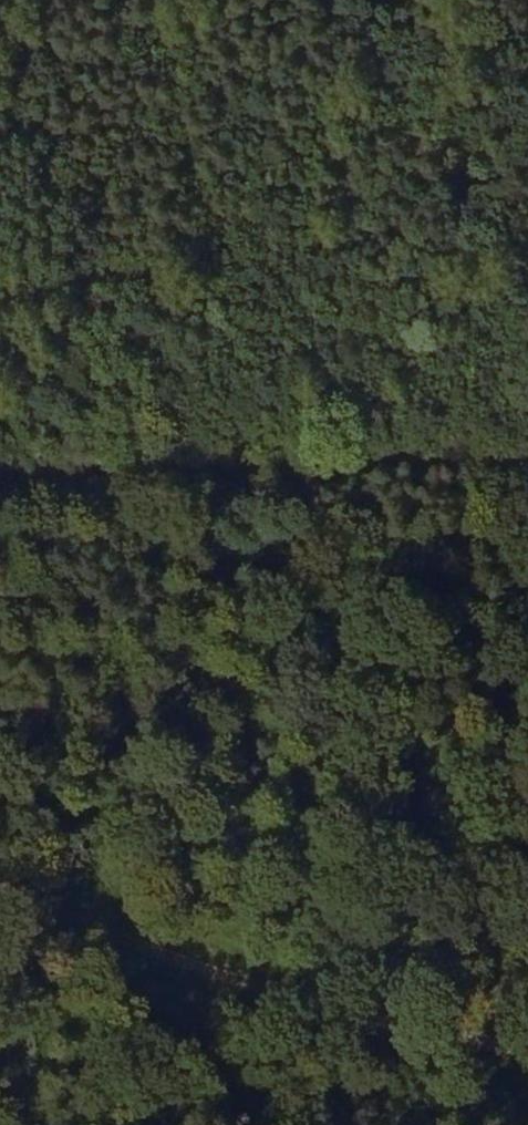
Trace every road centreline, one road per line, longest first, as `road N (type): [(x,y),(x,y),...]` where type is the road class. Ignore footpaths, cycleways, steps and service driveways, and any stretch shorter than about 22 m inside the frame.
road 1 (track): [(527,1047),(441,1038),(0,880)]
road 2 (track): [(527,449),(0,473)]

